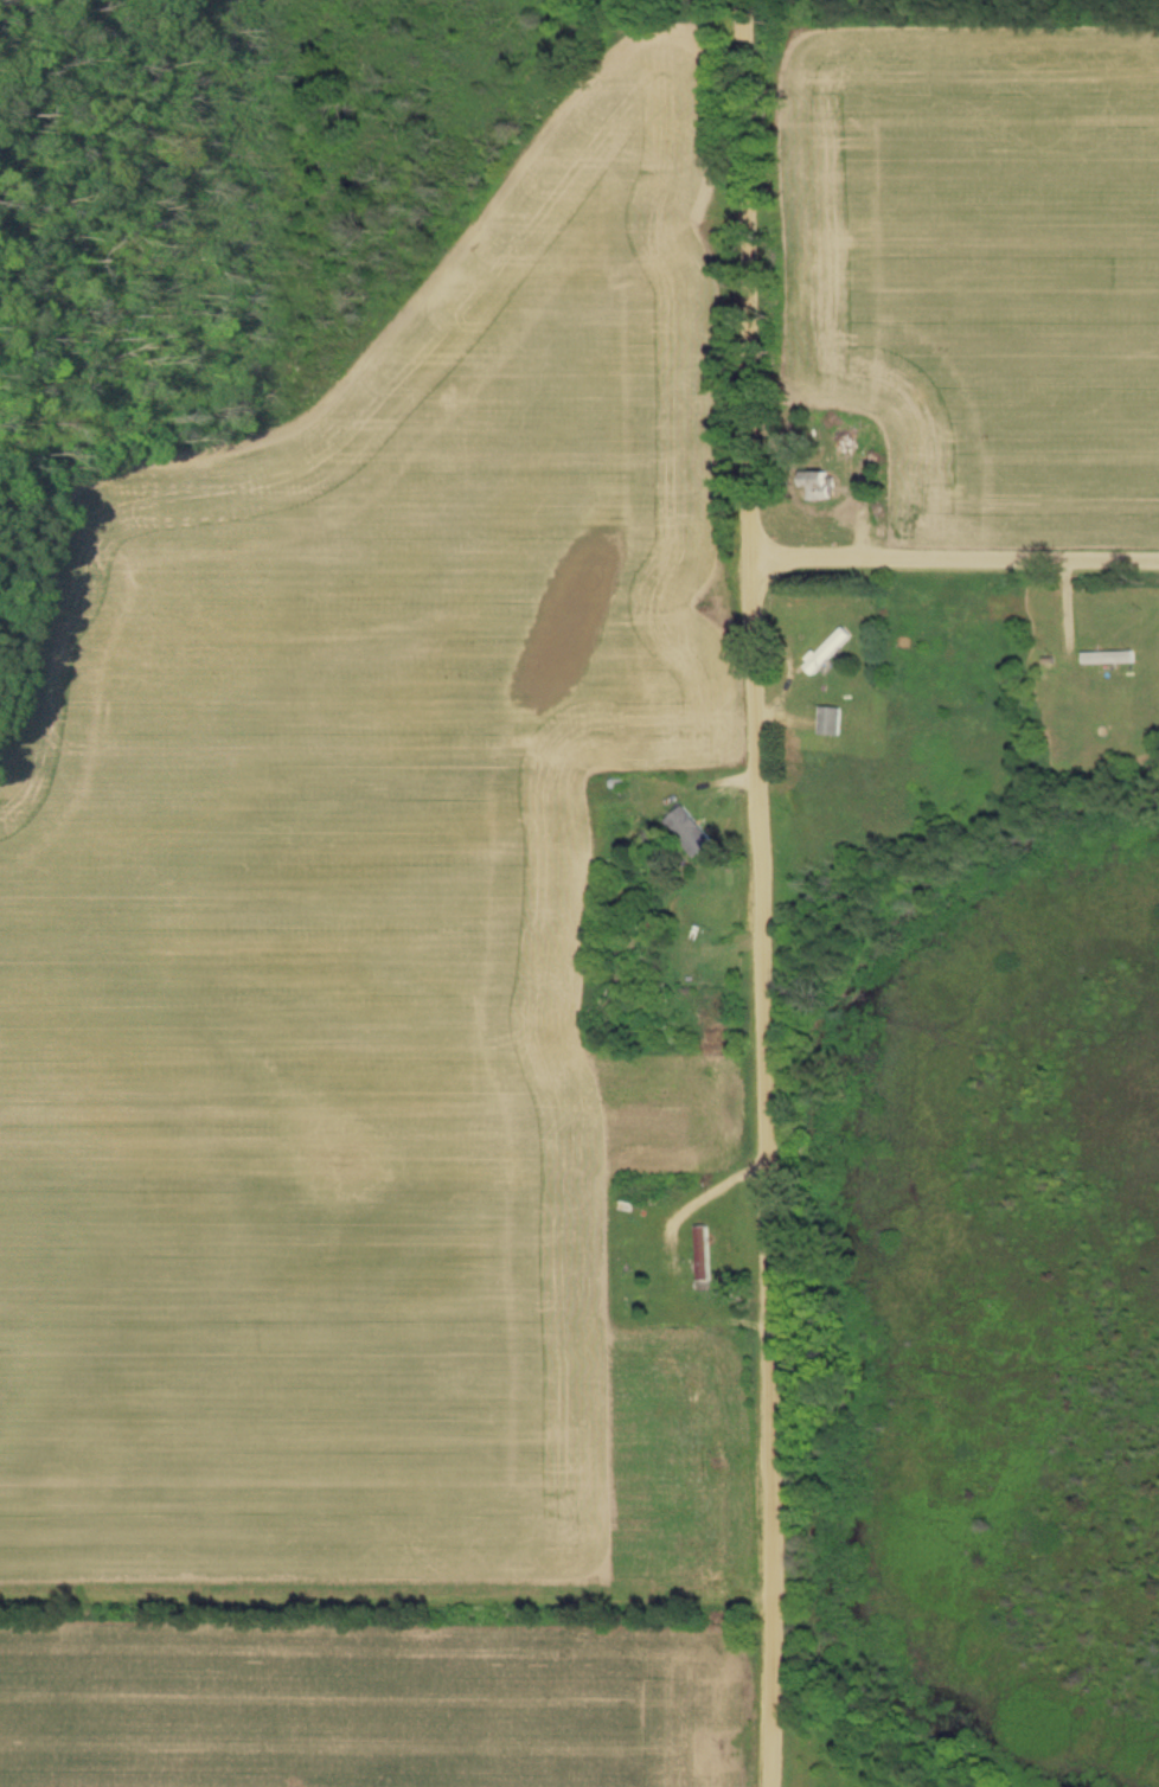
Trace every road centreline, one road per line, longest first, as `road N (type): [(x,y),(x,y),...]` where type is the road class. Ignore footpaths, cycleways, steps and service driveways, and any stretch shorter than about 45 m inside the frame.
road 1 (residential): [(773,1786),(744,0)]
road 2 (residential): [(750,552),(1158,556)]

